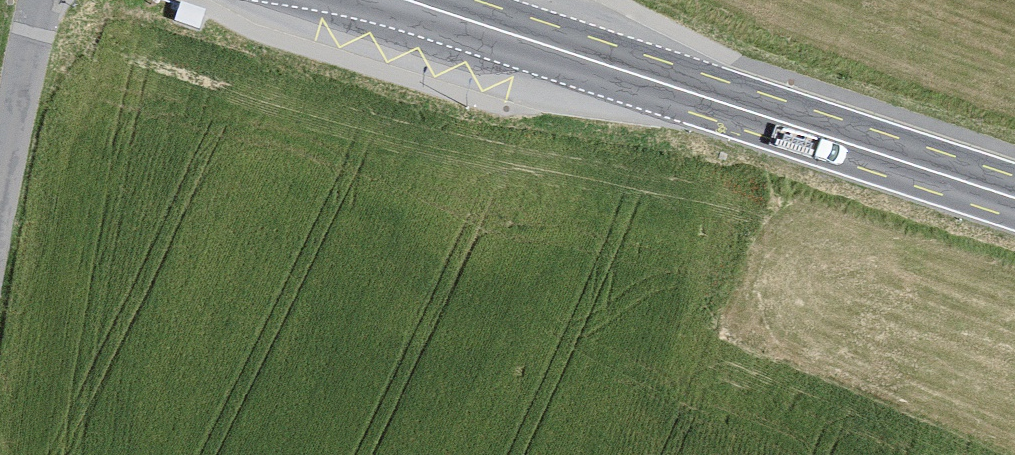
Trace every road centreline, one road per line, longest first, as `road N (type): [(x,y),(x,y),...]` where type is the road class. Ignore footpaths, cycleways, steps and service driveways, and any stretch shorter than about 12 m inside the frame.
road 1 (secondary): [(346,0),(1014,201)]
road 2 (secondary): [(1014,194),(466,0)]
road 3 (unclassified): [(0,228),(43,0)]

